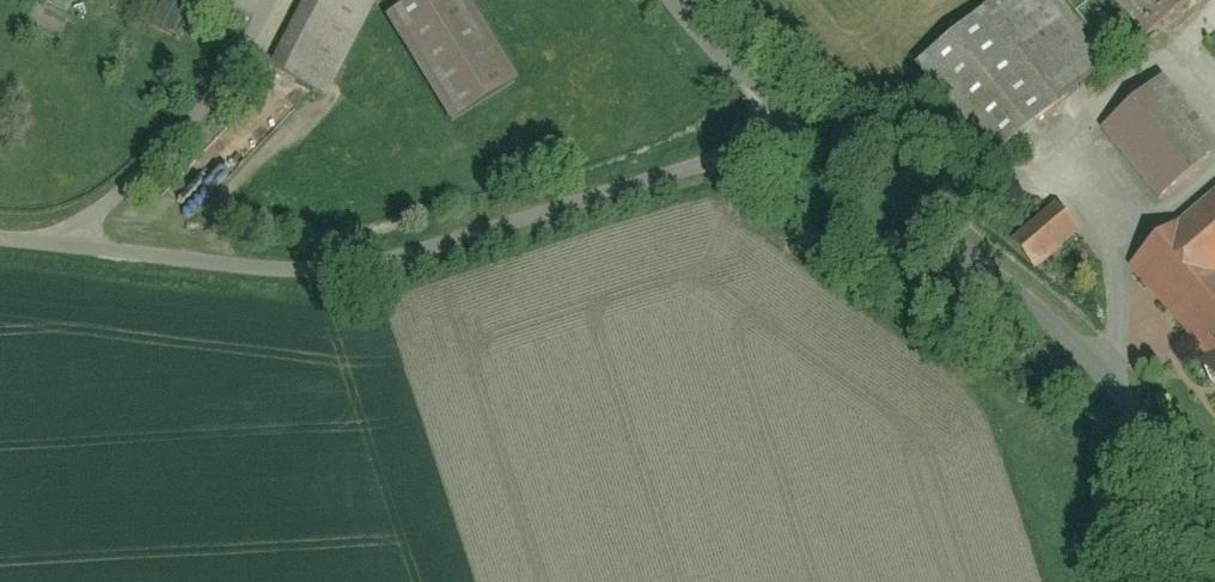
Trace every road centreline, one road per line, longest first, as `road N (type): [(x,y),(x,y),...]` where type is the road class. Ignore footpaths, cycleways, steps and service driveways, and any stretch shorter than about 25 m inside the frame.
road 1 (unclassified): [(0,239),(265,270),(357,272),(714,163),(780,127)]
road 2 (residential): [(1214,553),(1157,445),(1126,410),(967,267),(780,127)]
road 3 (residential): [(780,127),(669,0)]

